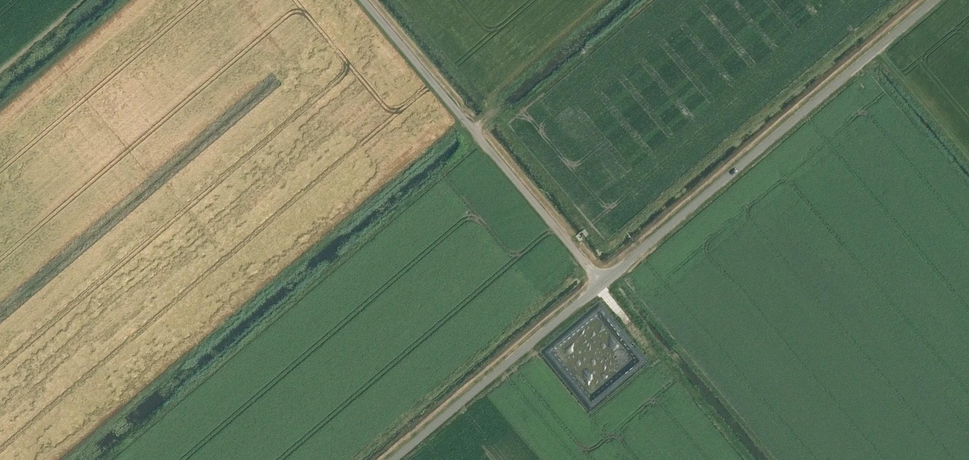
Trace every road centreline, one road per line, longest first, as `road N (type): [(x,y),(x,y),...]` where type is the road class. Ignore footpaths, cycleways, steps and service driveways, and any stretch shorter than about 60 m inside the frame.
road 1 (unclassified): [(394,459),(935,0)]
road 2 (track): [(601,284),(363,0)]

